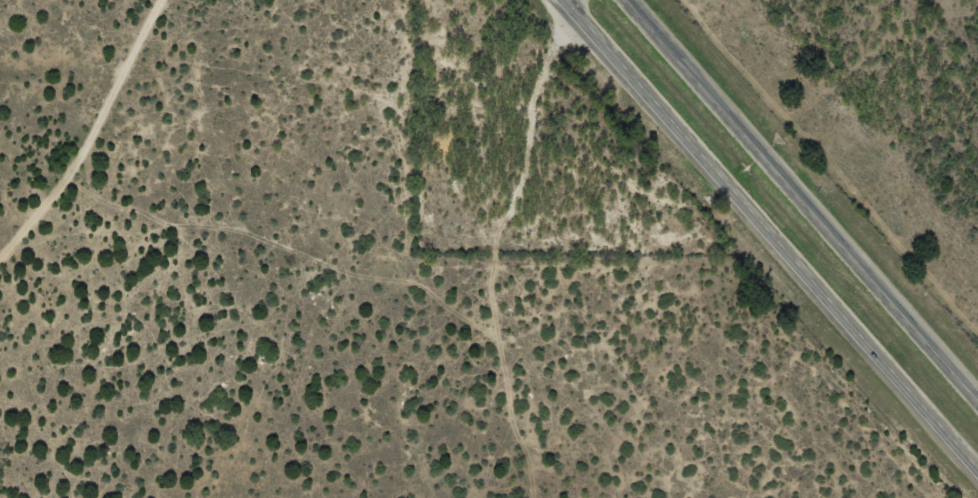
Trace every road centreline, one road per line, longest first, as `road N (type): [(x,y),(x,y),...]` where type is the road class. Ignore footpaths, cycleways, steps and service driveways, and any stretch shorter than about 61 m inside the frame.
road 1 (trunk): [(560,0),(977,472)]
road 2 (trunk): [(977,403),(626,0)]
road 3 (residential): [(0,251),(81,146),(154,0)]

